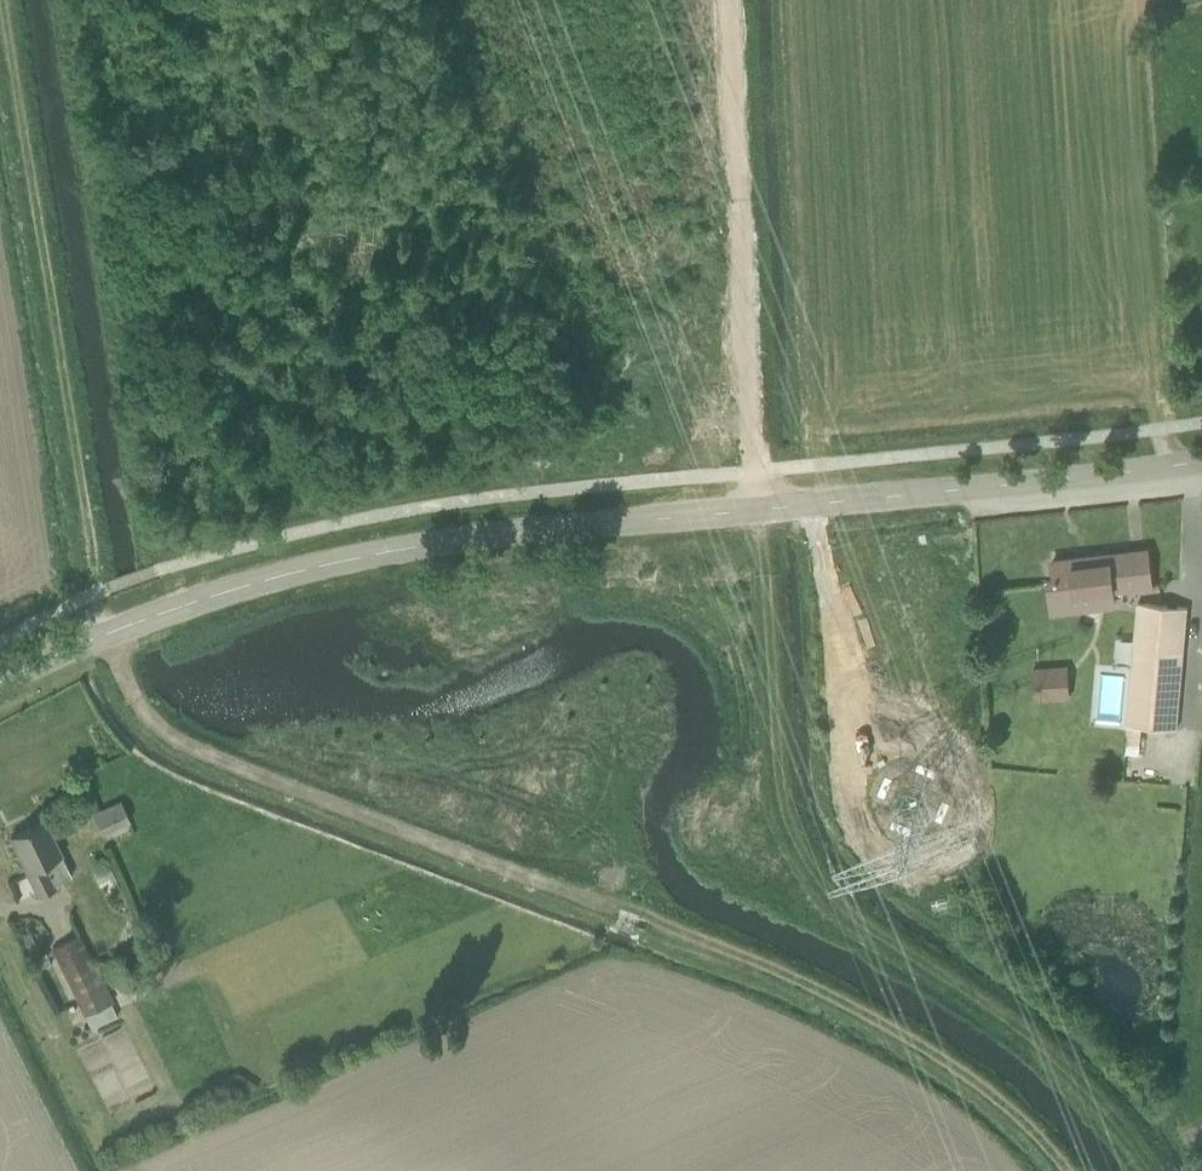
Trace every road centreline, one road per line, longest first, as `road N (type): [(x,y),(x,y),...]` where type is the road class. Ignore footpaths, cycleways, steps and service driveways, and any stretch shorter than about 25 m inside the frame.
road 1 (tertiary): [(0,680),(251,589),(430,550),(768,511),(1131,482),(1201,466)]
road 2 (track): [(1065,1170),(1016,1114),(812,992),(161,727),(122,659),(105,597)]
road 3 (track): [(1158,1170),(1043,1047),(831,905),(782,806),(768,477)]
road 4 (track): [(105,597),(7,0)]
road 5 (track): [(768,477),(743,0)]

